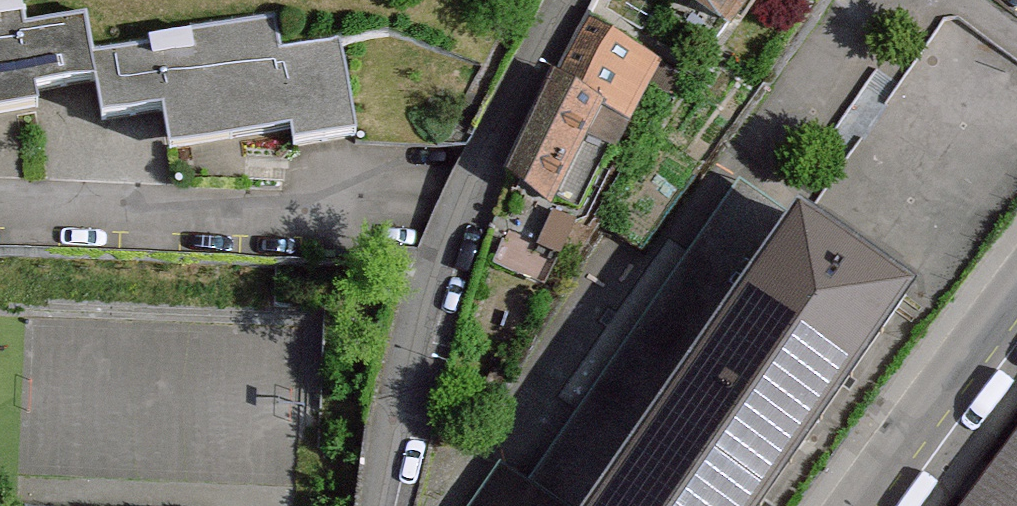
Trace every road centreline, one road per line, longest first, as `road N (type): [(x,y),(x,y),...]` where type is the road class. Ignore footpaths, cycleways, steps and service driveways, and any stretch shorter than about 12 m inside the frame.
road 1 (residential): [(412,387),(449,256),(565,0)]
road 2 (tertiary): [(866,505),(1016,306)]
road 3 (residential): [(412,387),(385,505)]

